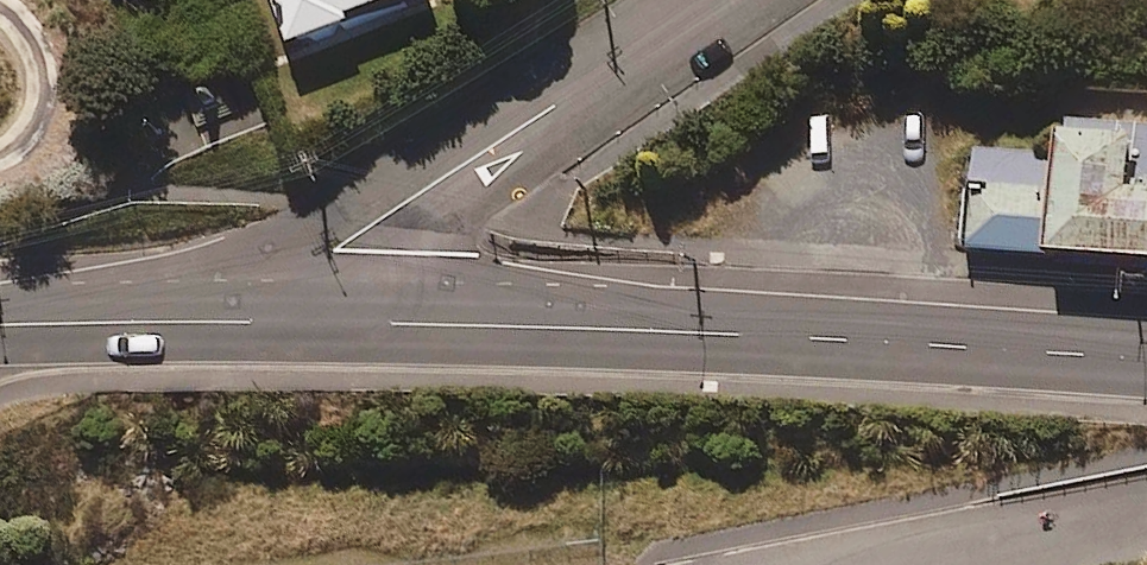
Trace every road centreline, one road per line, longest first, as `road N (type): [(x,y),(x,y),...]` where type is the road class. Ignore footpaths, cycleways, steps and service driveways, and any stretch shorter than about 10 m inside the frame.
road 1 (trunk): [(1146,356),(280,319)]
road 2 (residential): [(280,319),(312,261),(712,0)]
road 3 (trunk): [(280,319),(0,324)]

